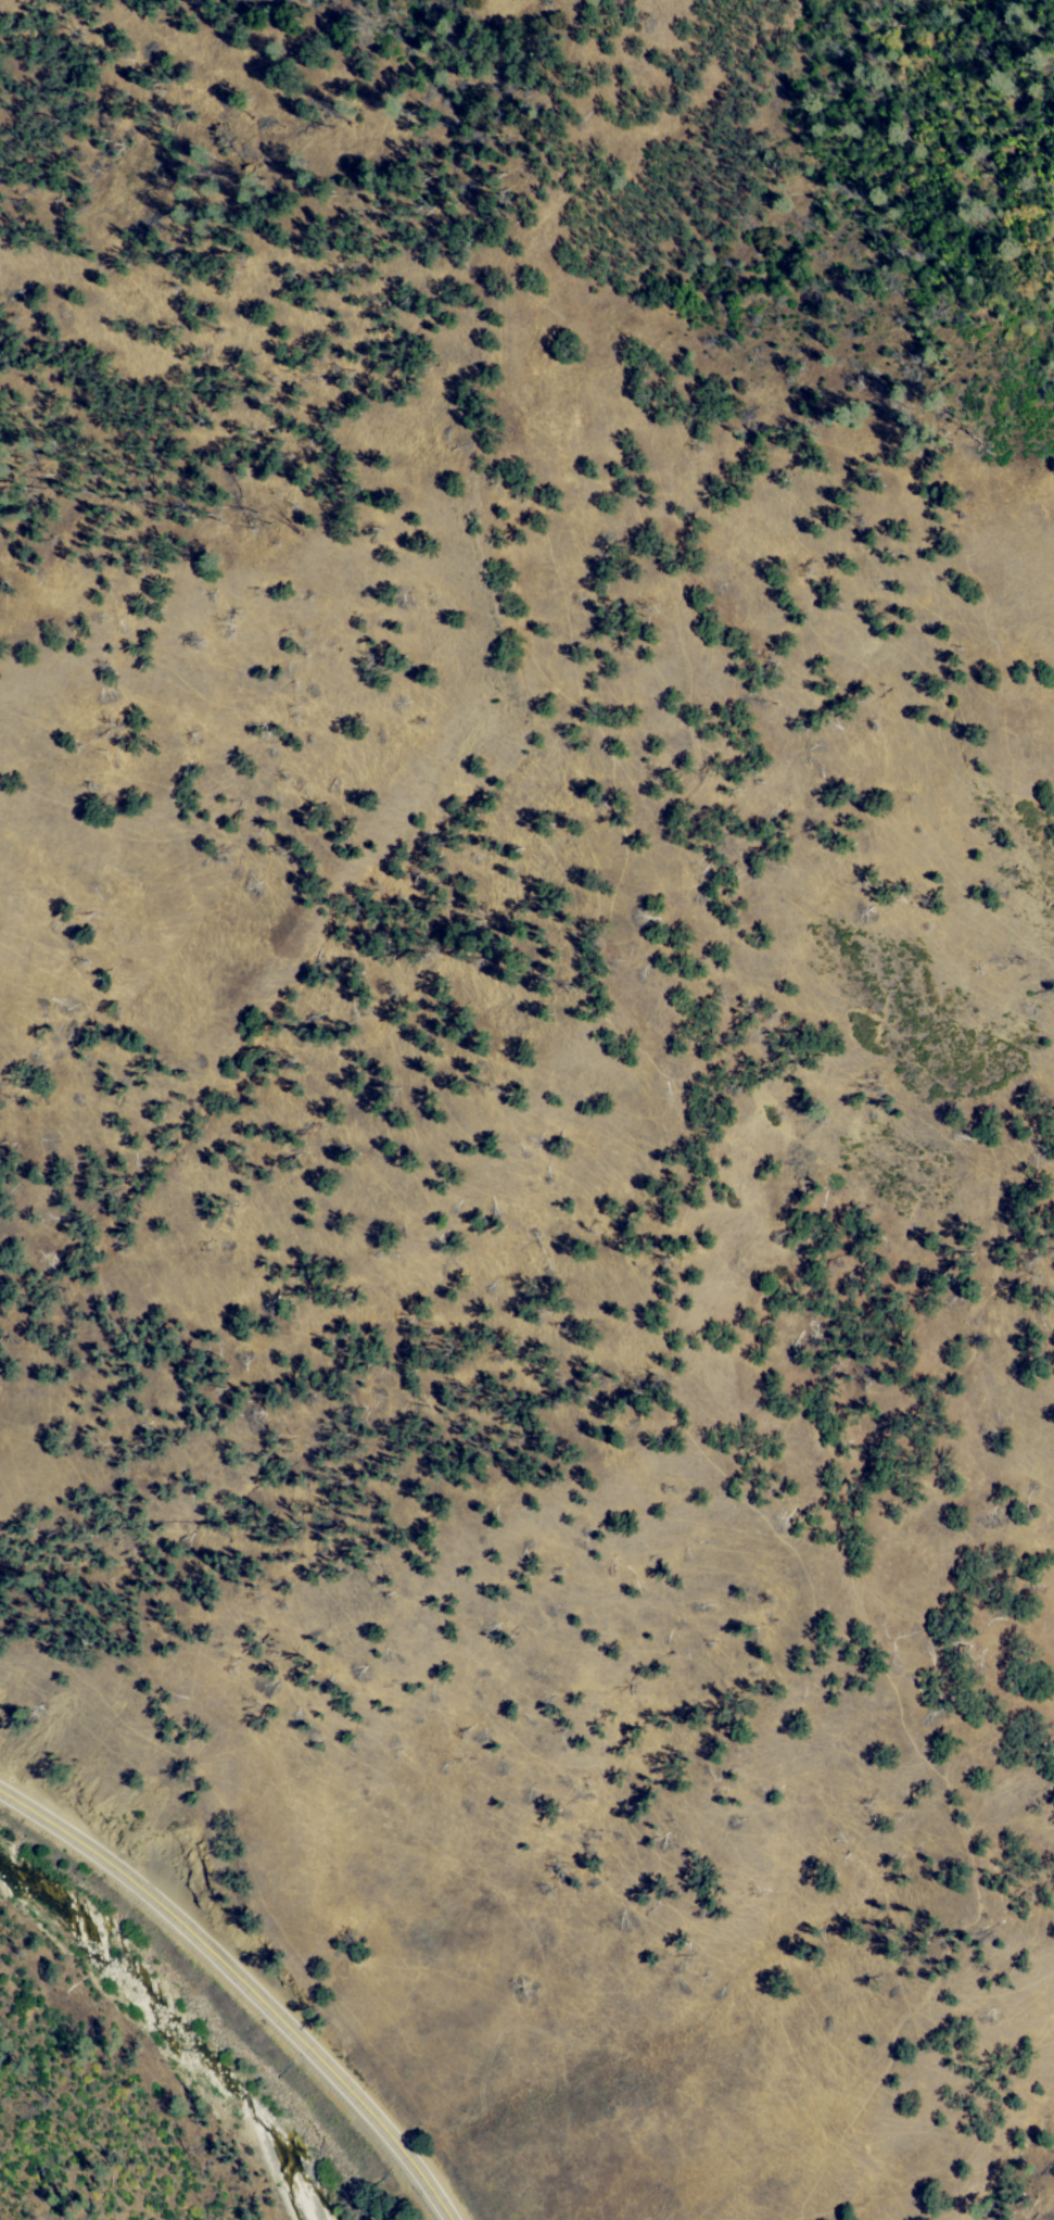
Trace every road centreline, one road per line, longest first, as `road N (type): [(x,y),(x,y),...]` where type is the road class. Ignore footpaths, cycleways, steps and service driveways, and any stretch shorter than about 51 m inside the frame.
road 1 (primary): [(440,2219),(383,2141),(216,1968),(102,1869),(0,1801)]

